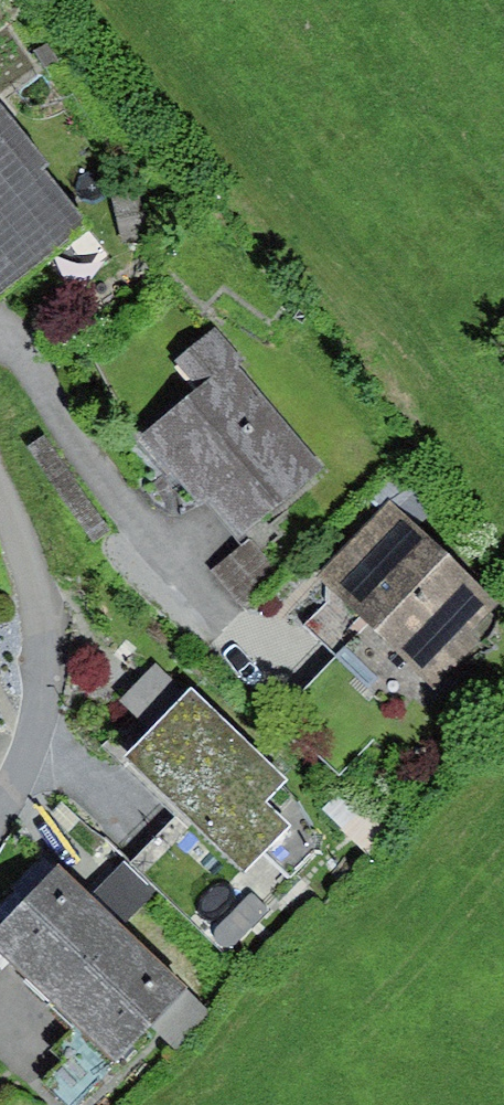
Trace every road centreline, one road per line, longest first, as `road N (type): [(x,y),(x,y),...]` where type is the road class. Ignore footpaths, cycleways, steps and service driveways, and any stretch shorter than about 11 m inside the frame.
road 1 (residential): [(0,806),(42,710),(50,659),(43,598),(0,496)]

